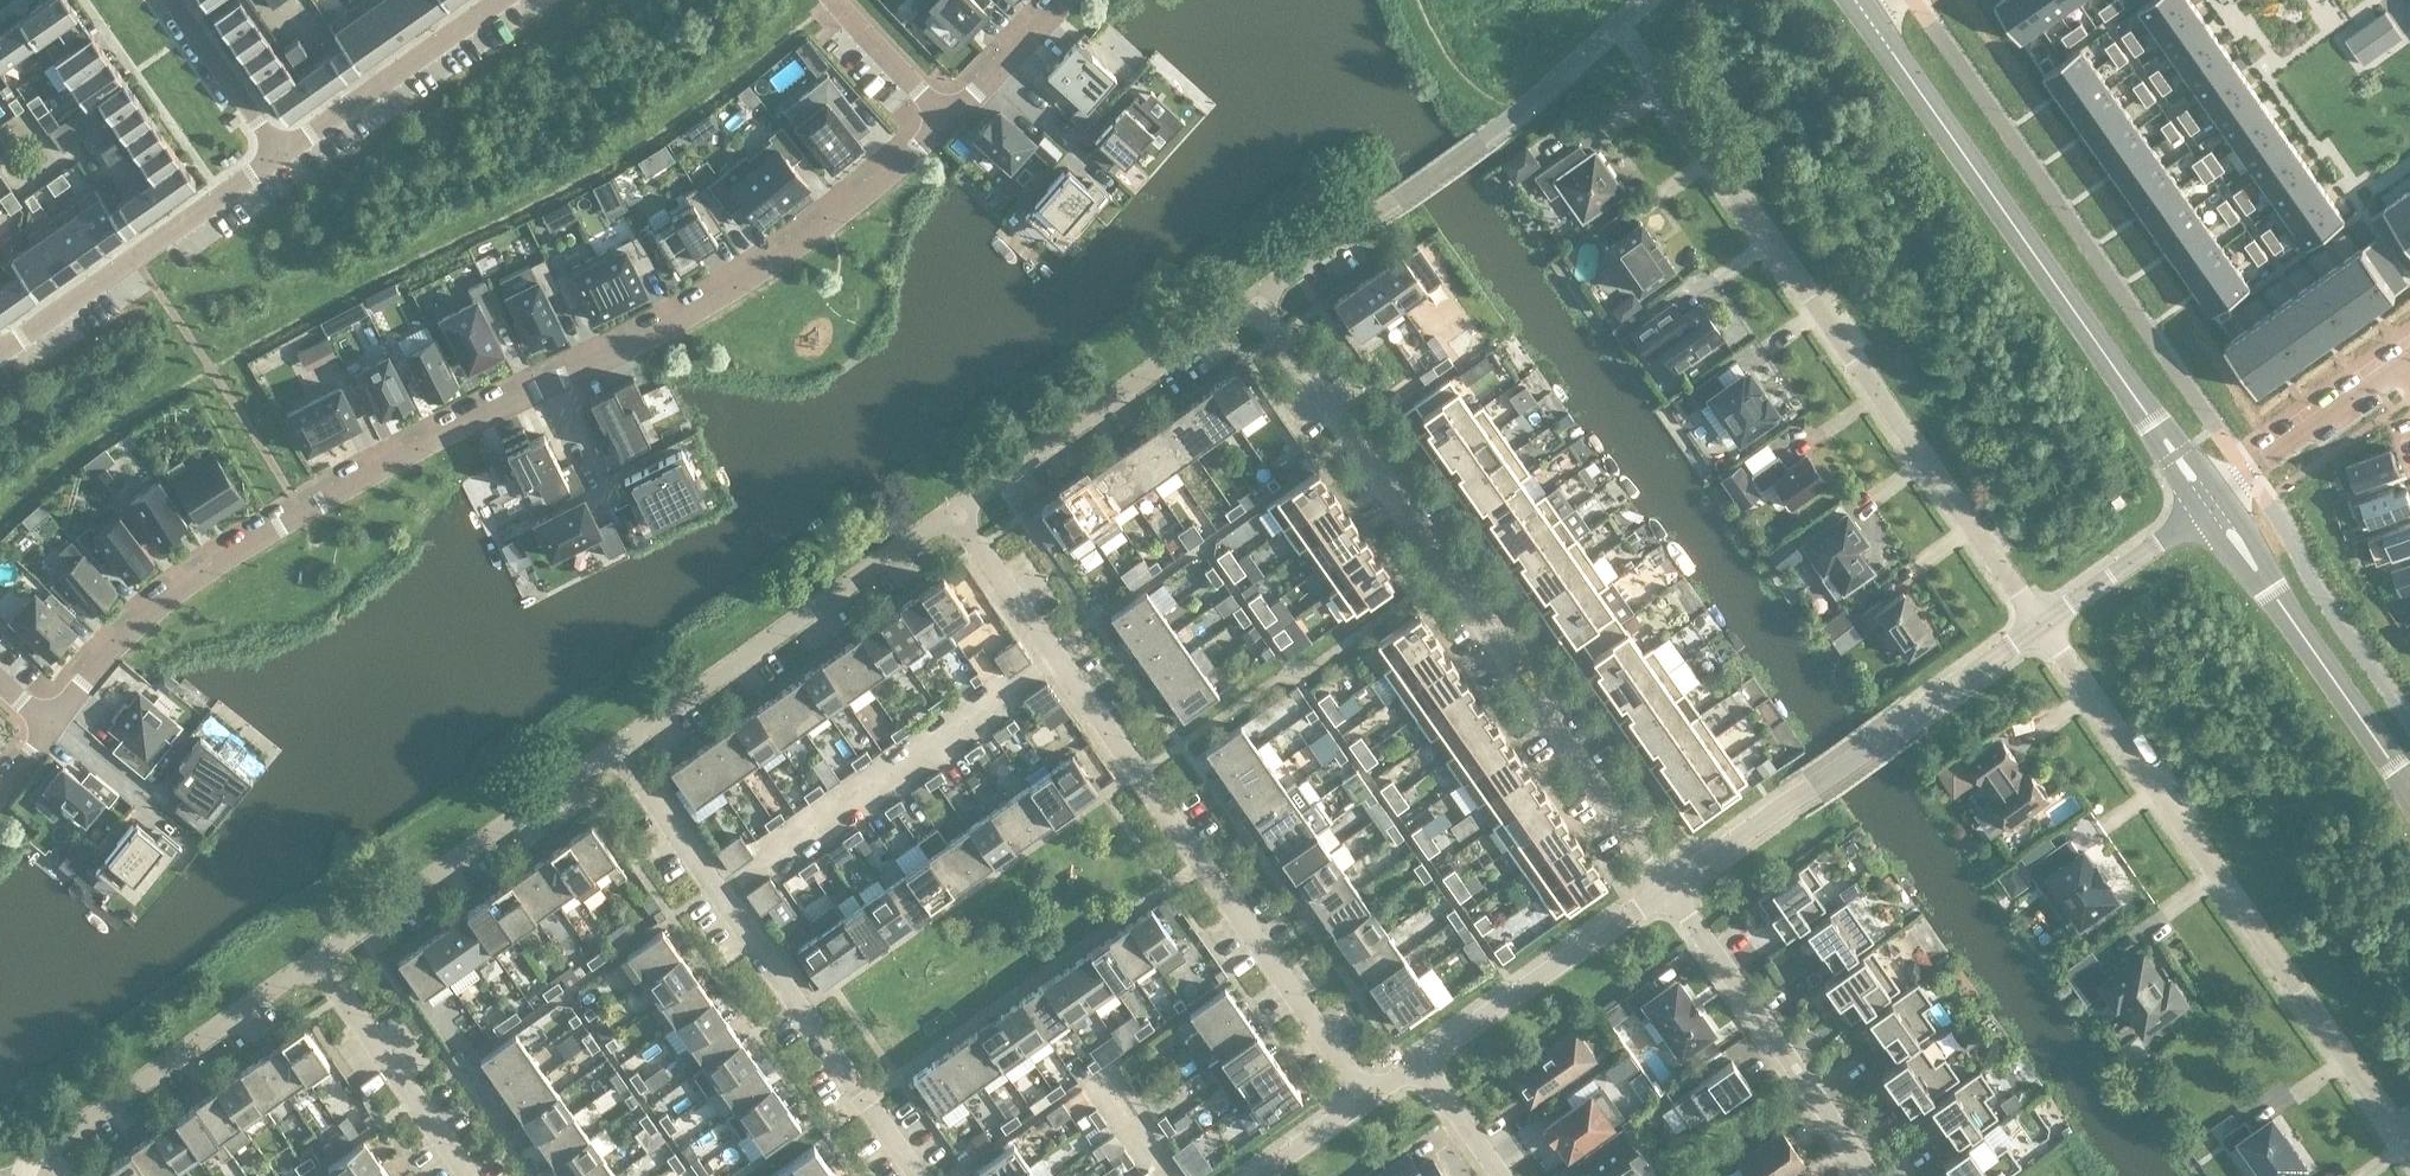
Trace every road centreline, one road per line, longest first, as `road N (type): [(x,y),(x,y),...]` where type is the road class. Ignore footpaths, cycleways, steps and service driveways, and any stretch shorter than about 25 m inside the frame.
road 1 (residential): [(51,728),(119,643),(198,577),(414,450),(685,318),(822,229),(948,119)]
road 2 (residential): [(1629,33),(2043,628)]
road 3 (residential): [(1672,889),(1439,574),(1255,299)]
road 4 (residential): [(1369,1096),(954,510)]
road 5 (residential): [(2043,628),(2409,1148)]
road 6 (tertiary): [(1865,15),(2211,504)]
road 7 (residential): [(914,1175),(617,746)]
road 8 (residential): [(1672,889),(2043,628)]
road 9 (residential): [(617,746),(954,510)]
road 10 (residential): [(315,959),(617,746)]
road 11 (residential): [(954,510),(1255,299)]
road 12 (residential): [(22,1175),(38,1153),(315,959)]
road 13 (tertiary): [(2211,504),(2409,790)]
road 14 (residential): [(1867,1175),(1672,889)]
road 15 (residential): [(0,352),(282,158)]
road 16 (residential): [(1409,1069),(1672,889)]
road 17 (residential): [(282,158),(506,0)]
road 18 (residential): [(466,1175),(315,959)]
road 19 (residential): [(2211,504),(2402,362)]
road 20 (residential): [(2043,628),(2211,504)]
road 21 (residential): [(282,158),(172,0)]
road 22 (residential): [(835,0),(948,119)]
road 23 (residential): [(948,119),(1057,0)]
road 24 (residential): [(1254,1175),(1369,1096)]
road 25 (residential): [(1485,1175),(1409,1069)]

